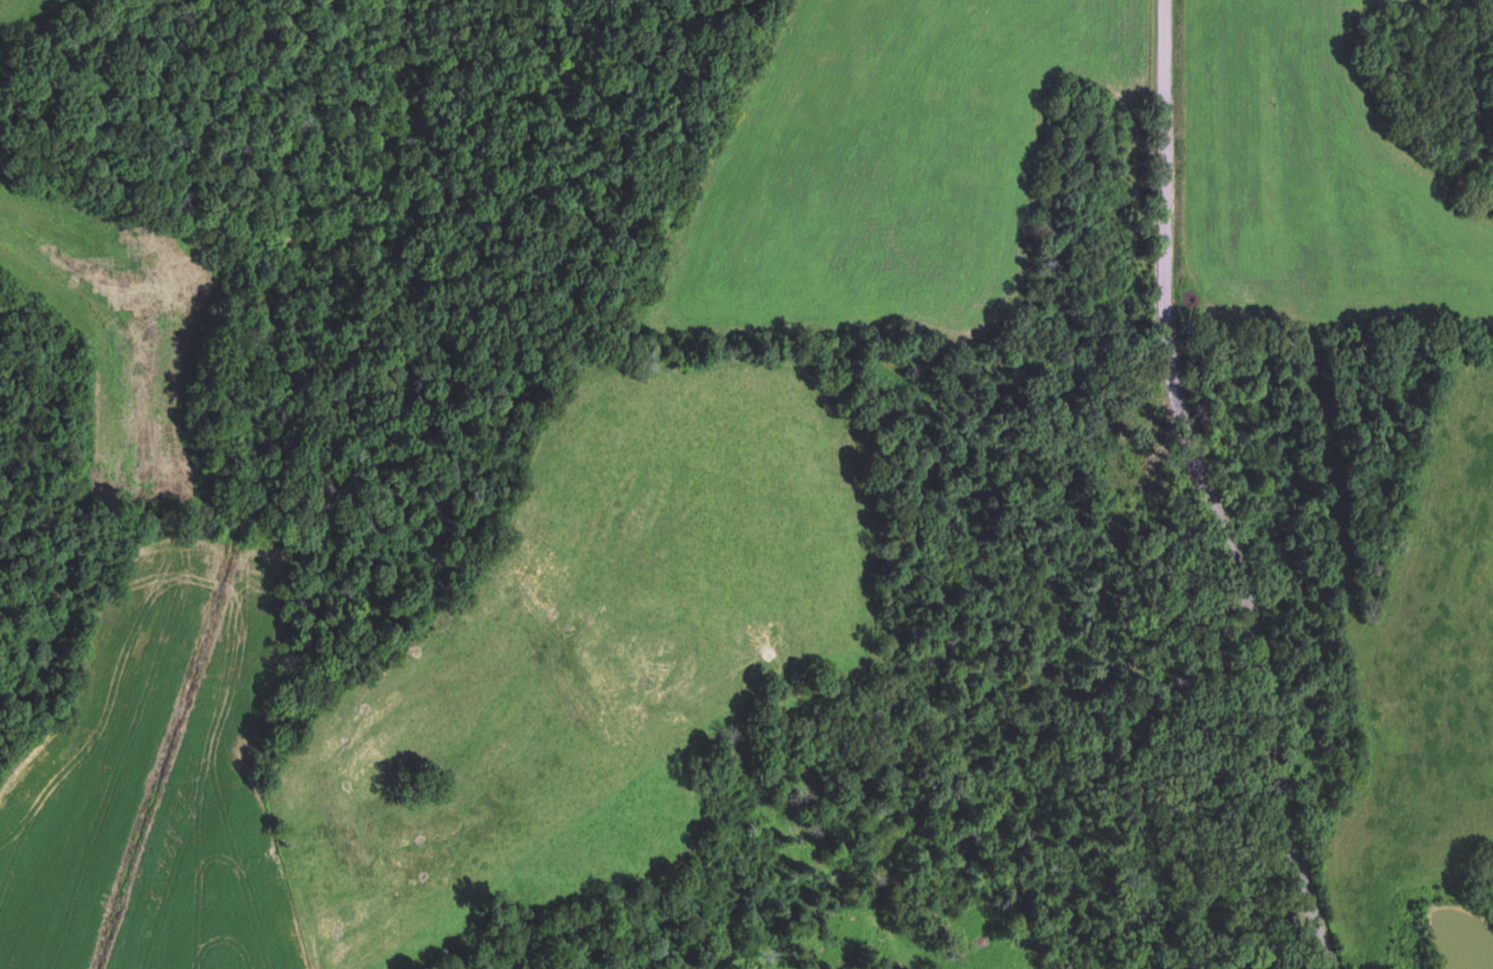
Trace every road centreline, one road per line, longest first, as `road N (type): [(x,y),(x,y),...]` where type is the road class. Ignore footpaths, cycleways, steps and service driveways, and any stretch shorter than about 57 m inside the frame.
road 1 (residential): [(1333,968),(1296,858),(1166,362),(1165,0)]
road 2 (track): [(1166,362),(1492,349)]

